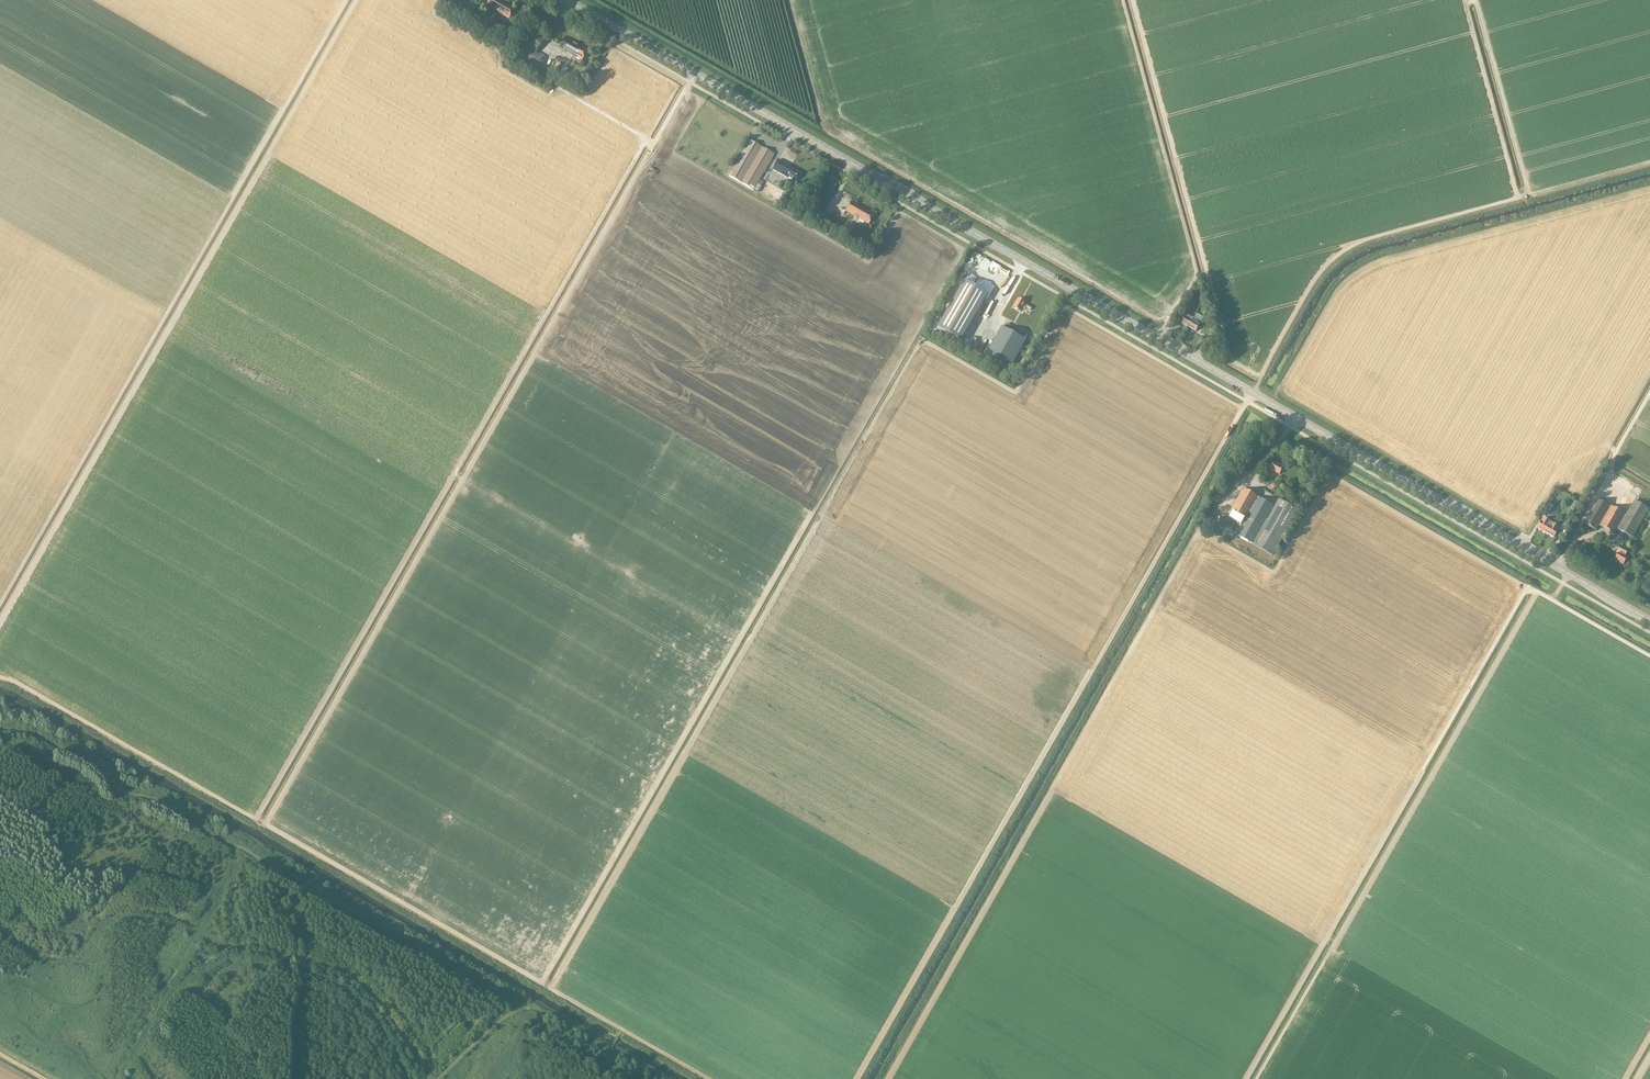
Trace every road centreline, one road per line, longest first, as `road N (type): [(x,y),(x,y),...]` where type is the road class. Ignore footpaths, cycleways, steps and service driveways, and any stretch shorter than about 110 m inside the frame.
road 1 (track): [(1243,409),(859,1078)]
road 2 (track): [(1649,657),(1528,587),(1324,941)]
road 3 (track): [(658,1078),(264,865)]
road 4 (primary): [(1158,338),(854,164)]
road 5 (primary): [(1568,573),(1295,417)]
road 6 (track): [(264,865),(165,805),(120,792),(86,761),(0,727)]
road 7 (track): [(428,1078),(364,989),(296,956),(264,865)]
road 8 (primary): [(793,129),(567,0)]

